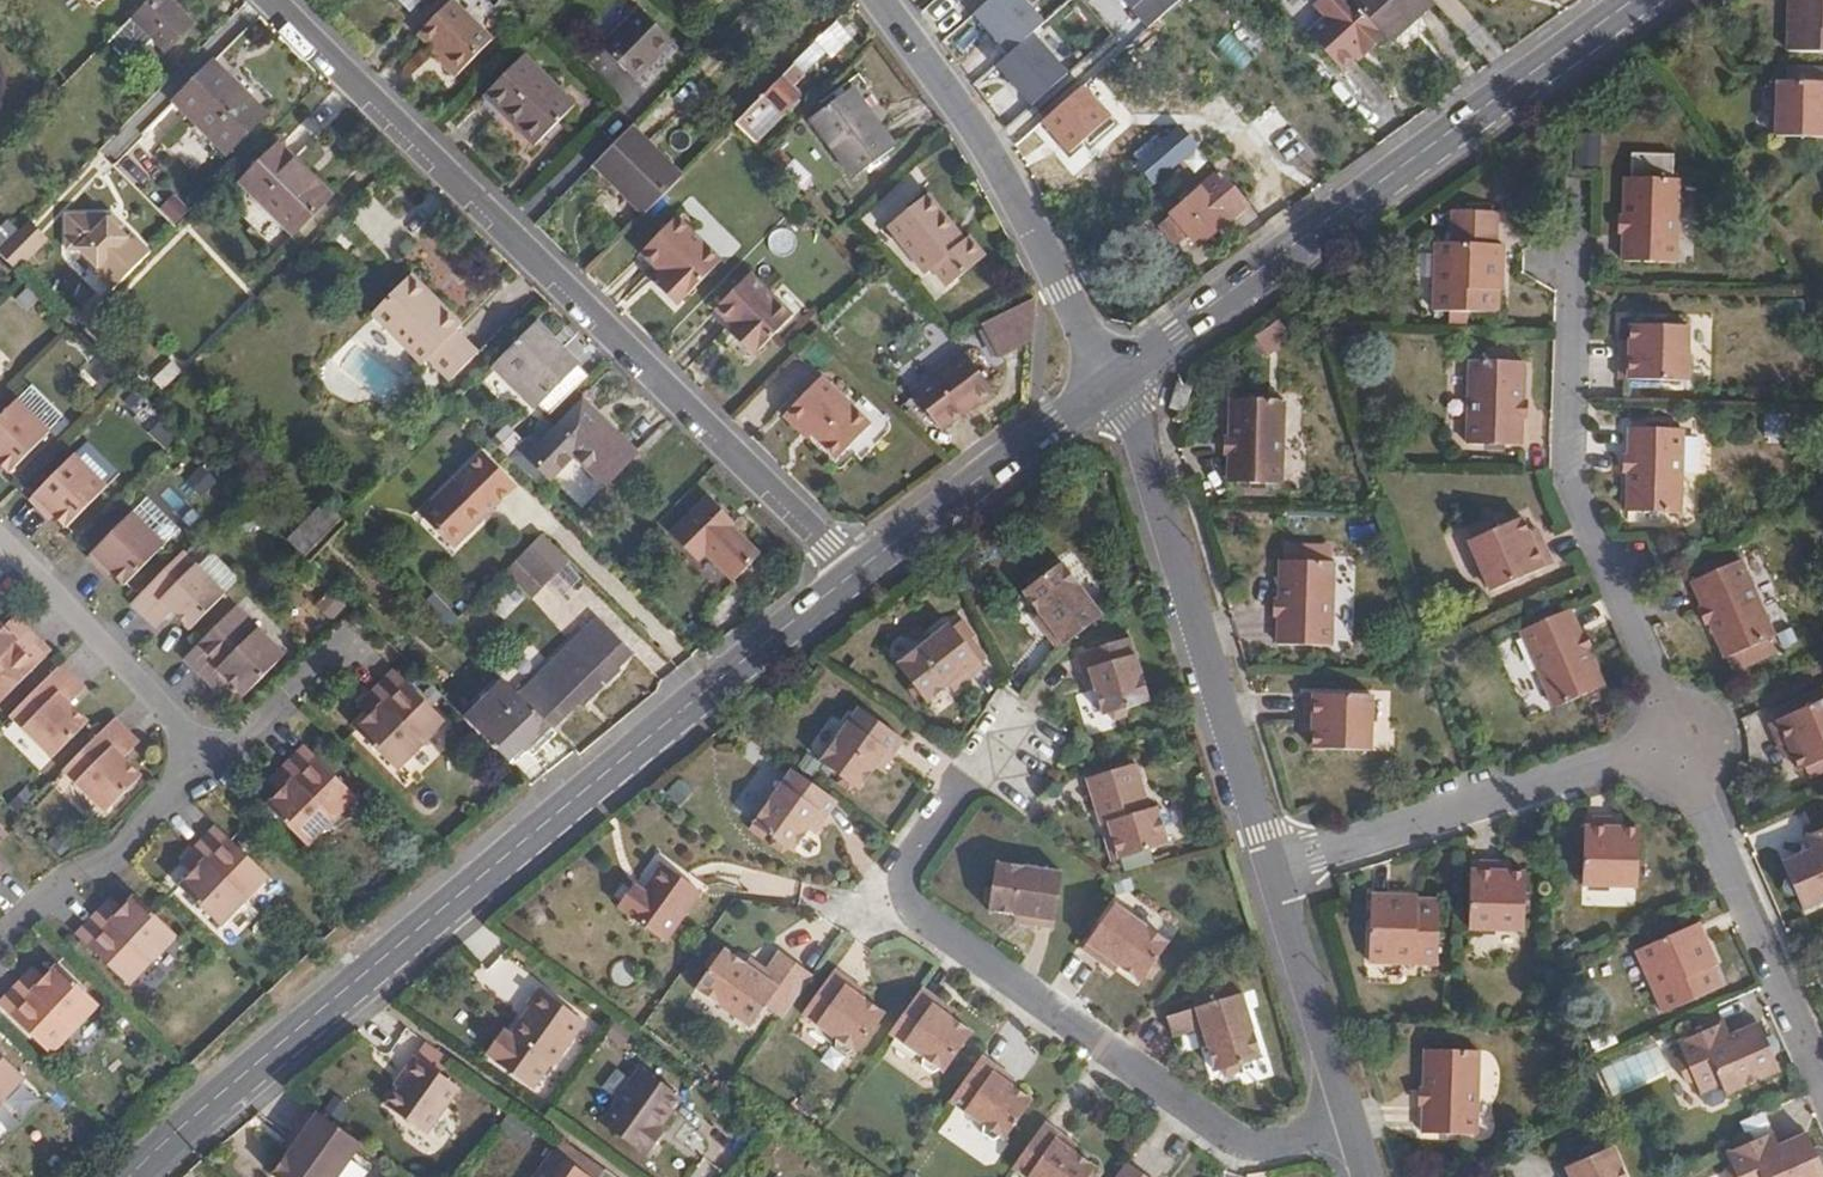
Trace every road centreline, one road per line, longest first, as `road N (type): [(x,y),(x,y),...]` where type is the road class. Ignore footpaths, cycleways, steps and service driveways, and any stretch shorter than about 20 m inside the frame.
road 1 (tertiary): [(133,1176),(496,863),(852,573)]
road 2 (residential): [(275,0),(852,573)]
road 3 (residential): [(1000,729),(895,862),(916,918),(1229,1139),(1351,1123)]
road 4 (tertiary): [(1116,375),(1640,0)]
road 5 (residential): [(1116,375),(1139,418),(1277,868)]
road 6 (residential): [(1571,260),(1570,481),(1689,744)]
road 7 (tertiary): [(880,0),(989,149),(1116,375)]
road 8 (residential): [(1277,868),(1689,744)]
road 9 (residential): [(1689,744),(1822,1054)]
road 10 (tertiary): [(852,573),(1116,375)]
road 11 (residential): [(207,756),(0,540)]
road 12 (residential): [(0,936),(52,886),(111,858),(207,756)]
road 13 (residential): [(1277,868),(1351,1123)]

